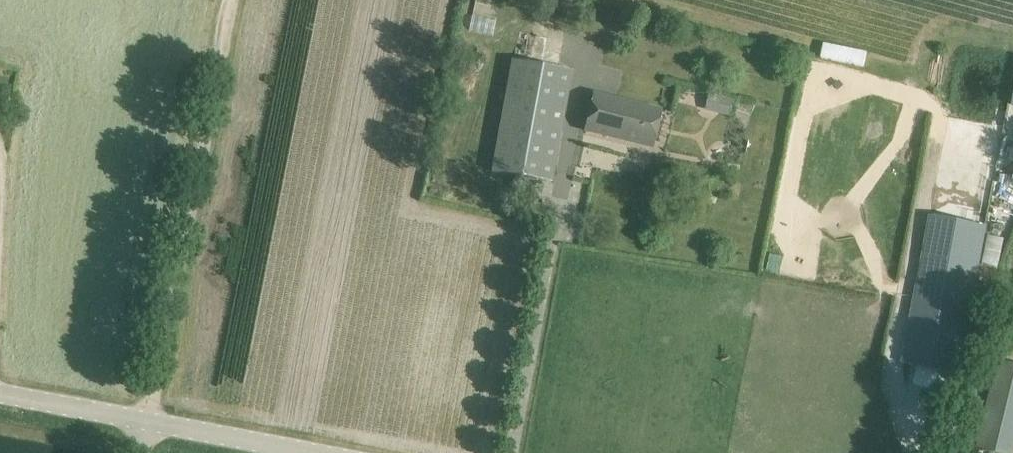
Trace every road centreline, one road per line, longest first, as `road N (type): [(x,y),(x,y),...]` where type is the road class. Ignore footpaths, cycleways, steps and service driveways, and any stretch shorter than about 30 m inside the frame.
road 1 (track): [(235,0),(146,424)]
road 2 (tertiary): [(303,452),(146,424)]
road 3 (tertiary): [(146,424),(0,396)]

